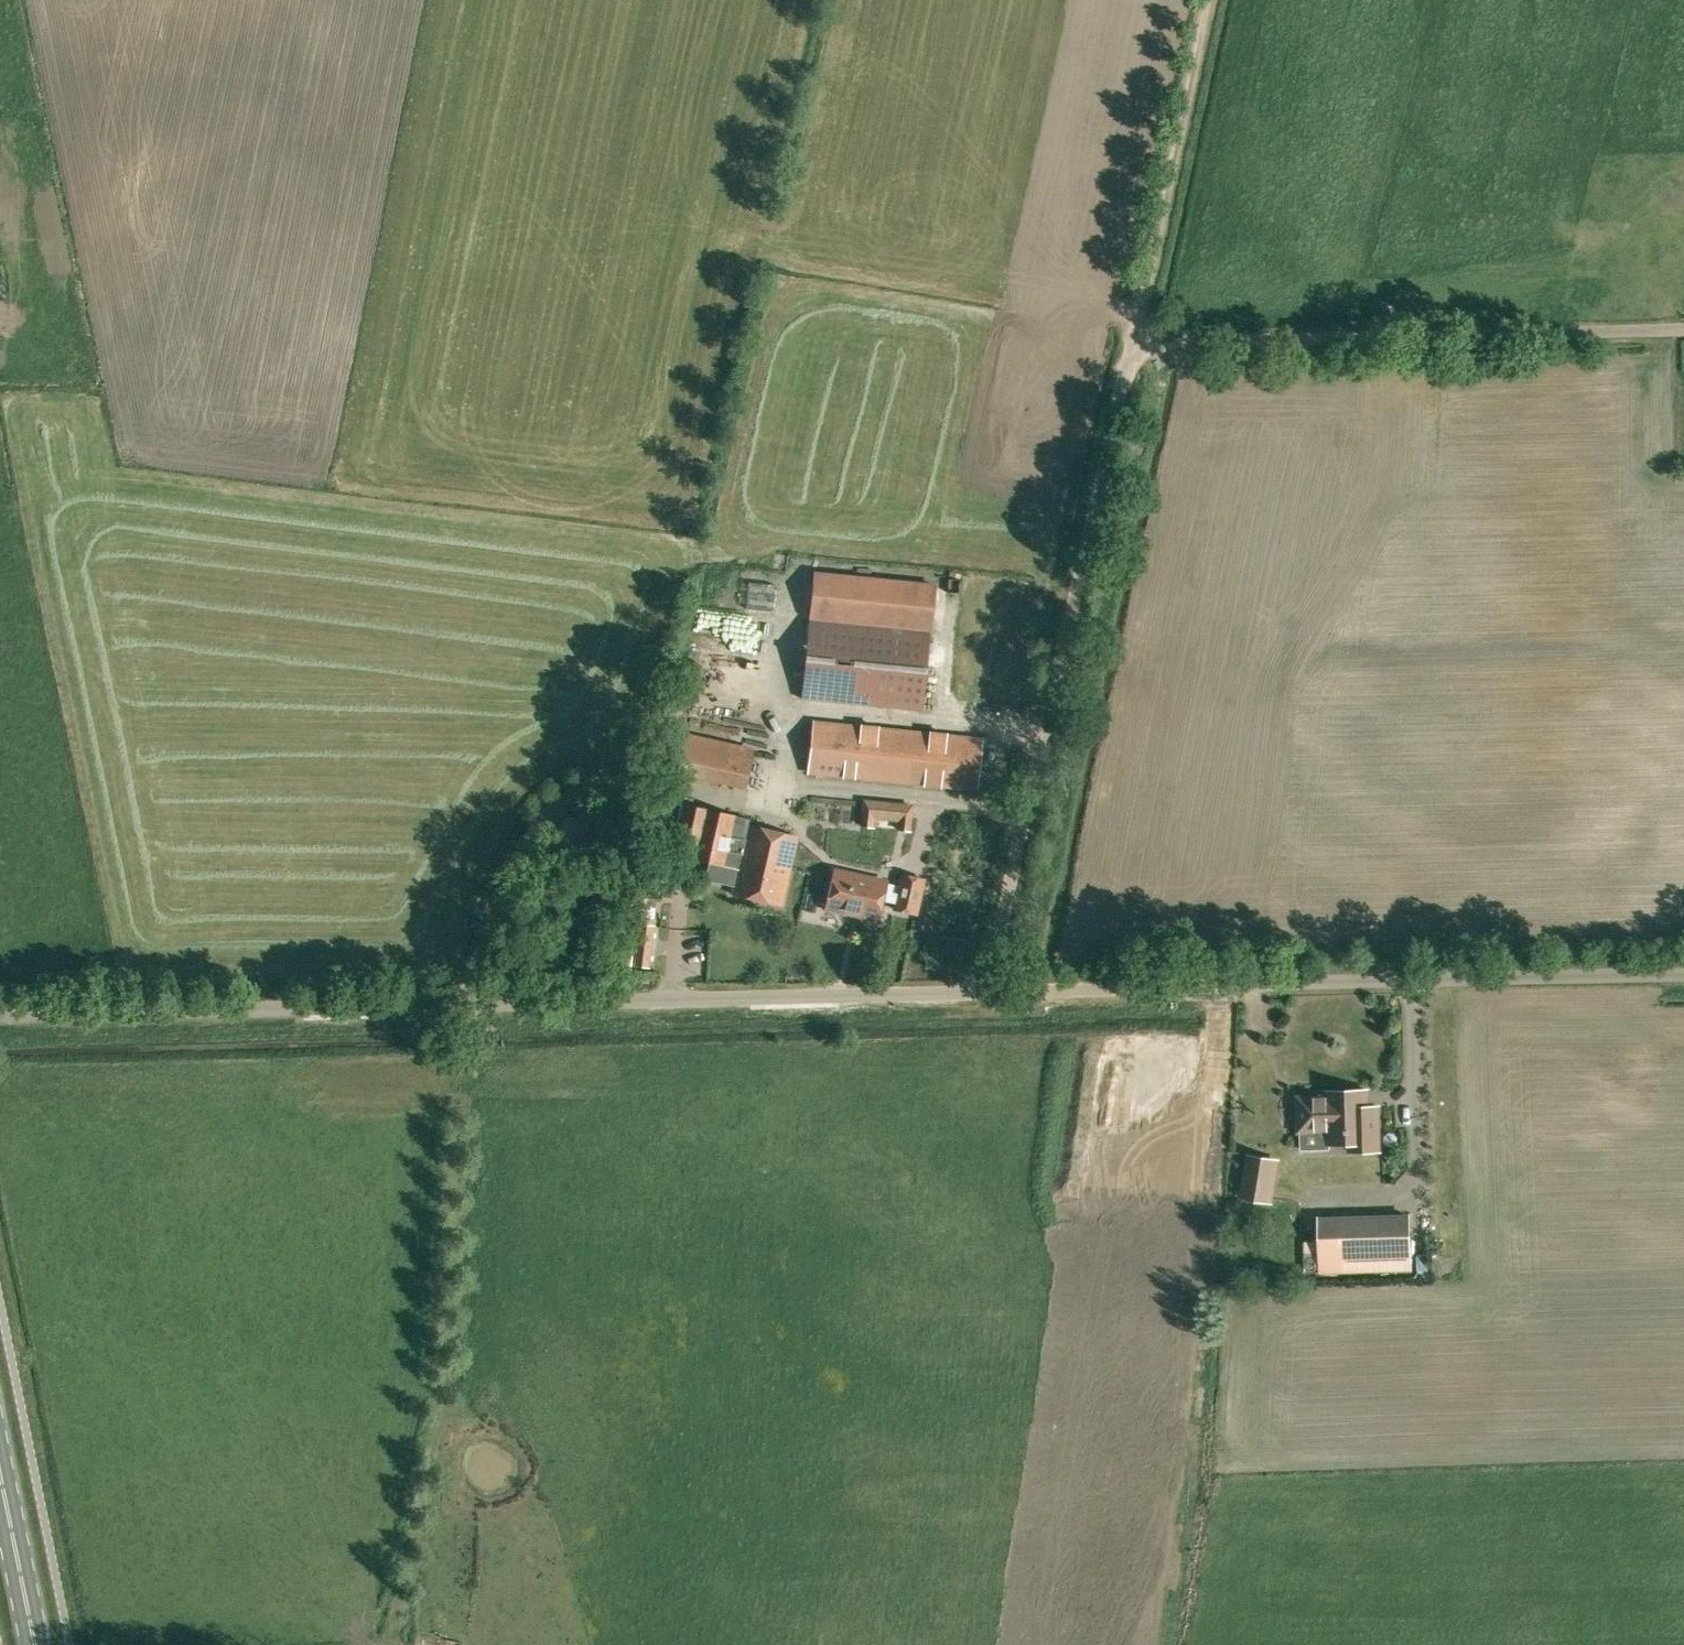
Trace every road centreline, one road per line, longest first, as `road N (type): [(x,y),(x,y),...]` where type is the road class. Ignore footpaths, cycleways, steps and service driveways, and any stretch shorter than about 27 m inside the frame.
road 1 (unclassified): [(0,1017),(990,991)]
road 2 (unclassified): [(990,991),(1683,975)]
road 3 (unclassified): [(990,991),(1135,345)]
road 4 (track): [(1135,345),(1210,0)]
road 5 (secondary): [(36,1644),(0,1467)]

